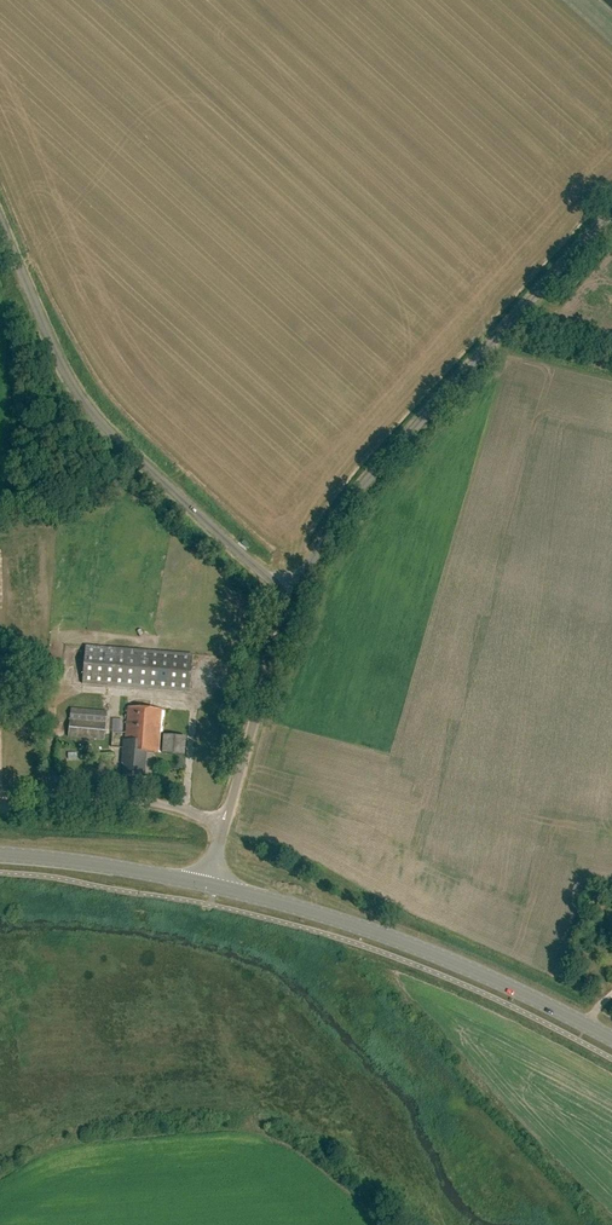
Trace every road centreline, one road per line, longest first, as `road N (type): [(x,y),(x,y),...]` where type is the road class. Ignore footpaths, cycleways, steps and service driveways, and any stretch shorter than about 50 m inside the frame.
road 1 (unclassified): [(304,595),(125,449),(88,406),(53,350),(0,214)]
road 2 (unclassified): [(304,595),(384,474),(611,220)]
road 3 (primary): [(213,884),(418,947),(611,1038)]
road 4 (unclassified): [(213,884),(225,820),(304,595)]
road 5 (primary): [(0,854),(143,868),(213,884)]

